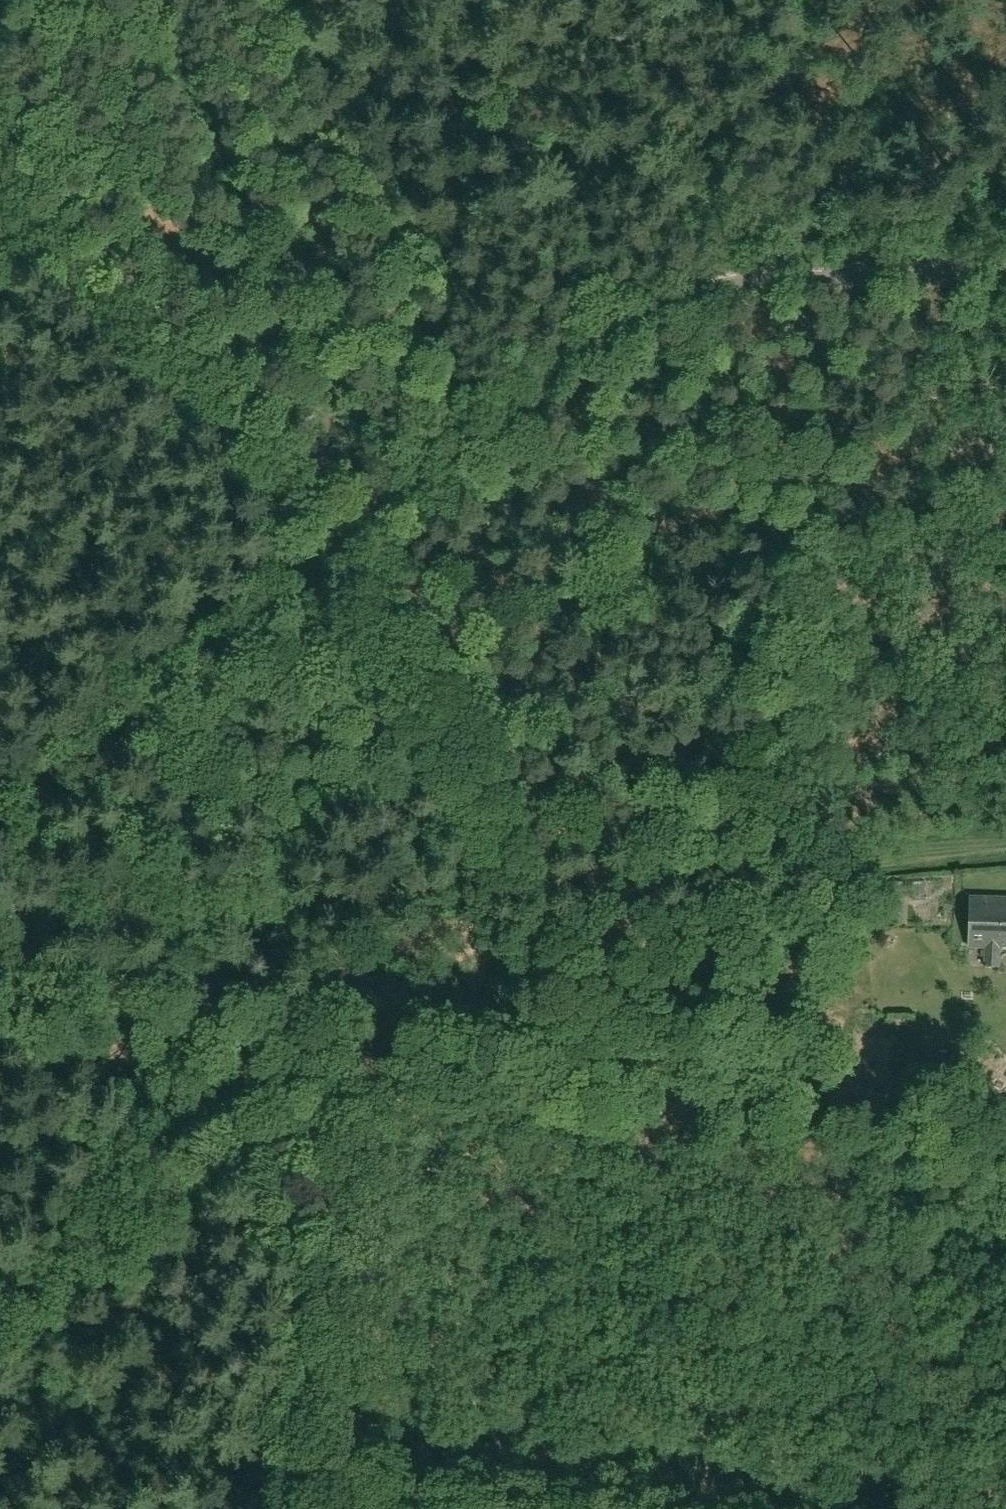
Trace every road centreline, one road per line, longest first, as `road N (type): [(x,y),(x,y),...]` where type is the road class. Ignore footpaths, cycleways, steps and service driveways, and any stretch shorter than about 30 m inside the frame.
road 1 (unclassified): [(351,548),(691,293),(754,279),(1005,270)]
road 2 (unclassified): [(351,548),(0,198)]
road 3 (track): [(1005,831),(517,873)]
road 4 (unclassified): [(0,823),(351,548)]
road 5 (track): [(865,233),(802,0)]

